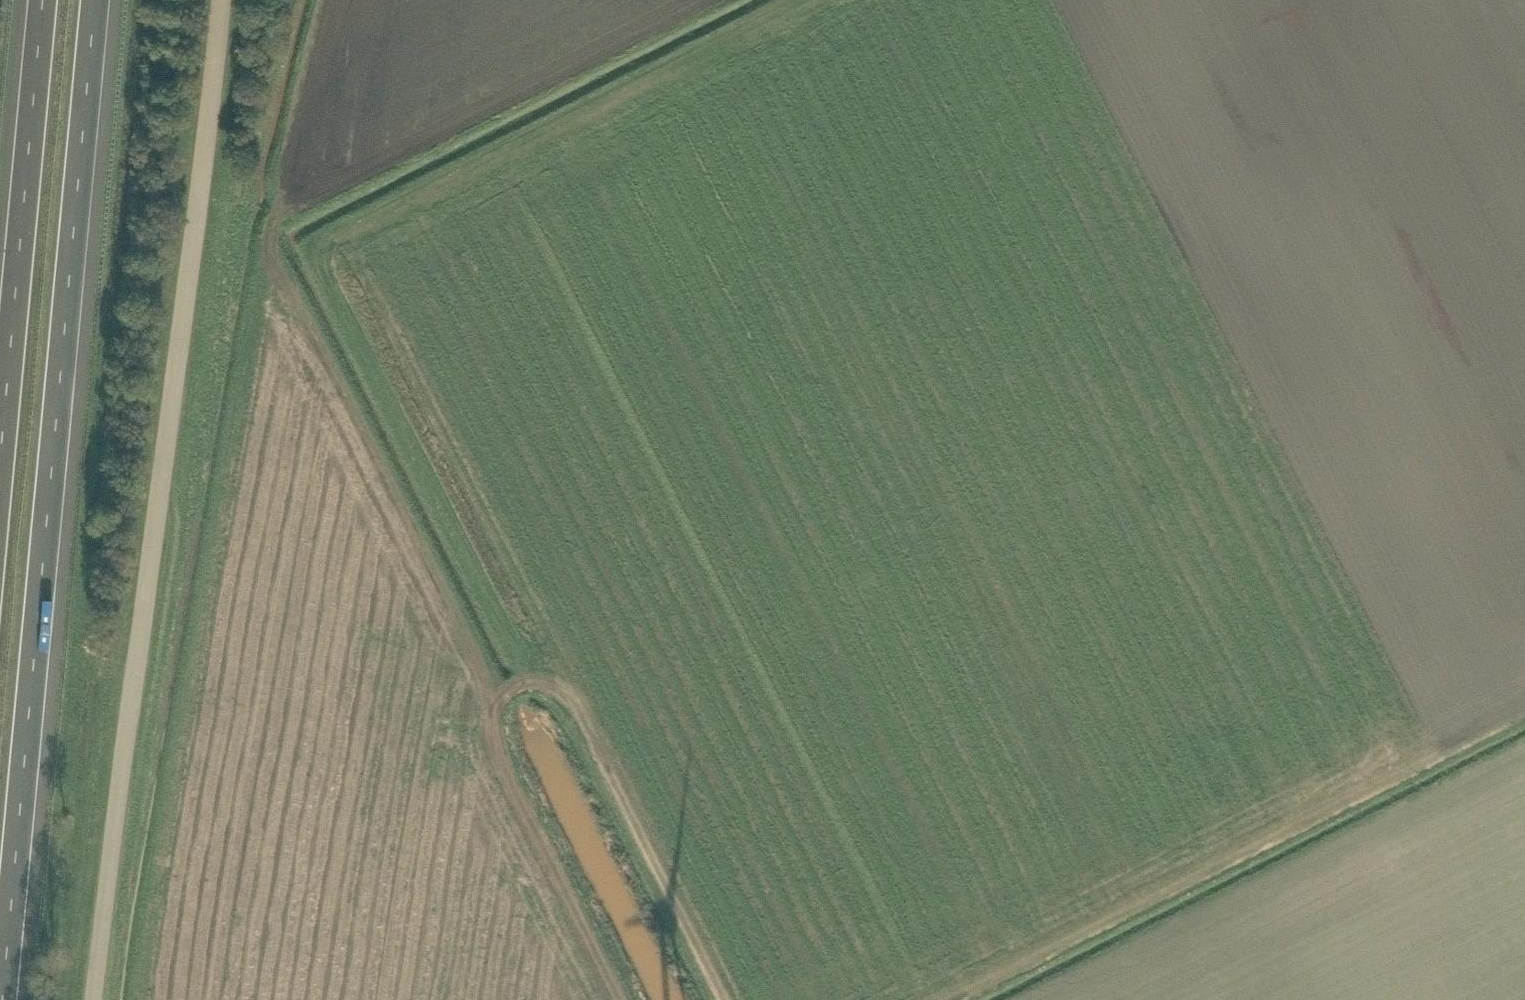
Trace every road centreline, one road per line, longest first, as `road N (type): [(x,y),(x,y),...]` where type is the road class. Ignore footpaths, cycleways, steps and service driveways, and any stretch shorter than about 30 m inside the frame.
road 1 (unclassified): [(93,999),(220,0)]
road 2 (motorway): [(1,999),(95,0)]
road 3 (motorway): [(43,0),(0,460)]

